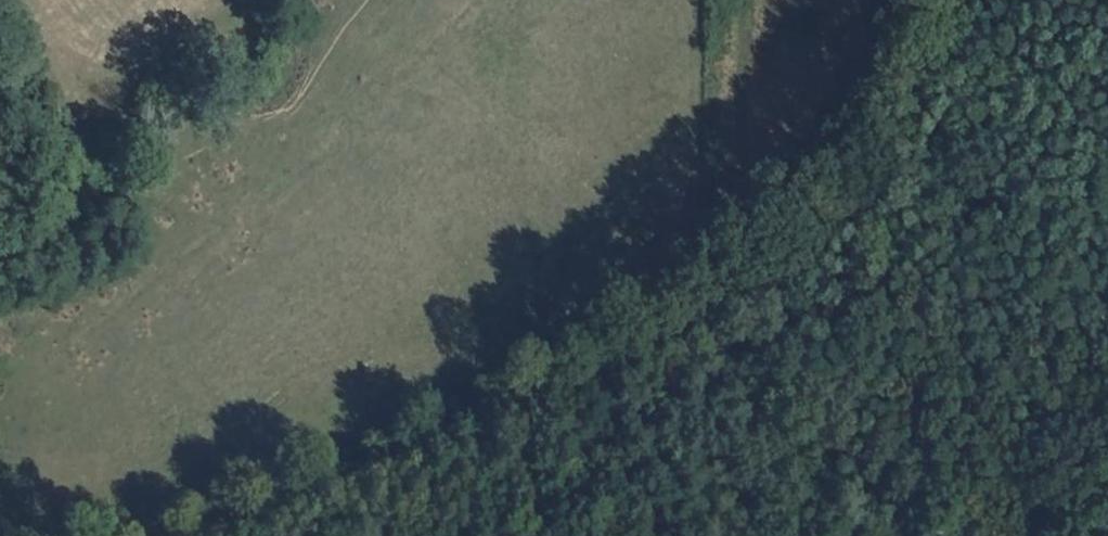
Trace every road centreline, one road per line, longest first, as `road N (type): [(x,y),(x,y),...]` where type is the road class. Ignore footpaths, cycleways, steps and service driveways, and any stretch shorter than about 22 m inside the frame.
road 1 (track): [(957,0),(924,108),(801,255),(350,493)]
road 2 (track): [(144,535),(350,493)]

